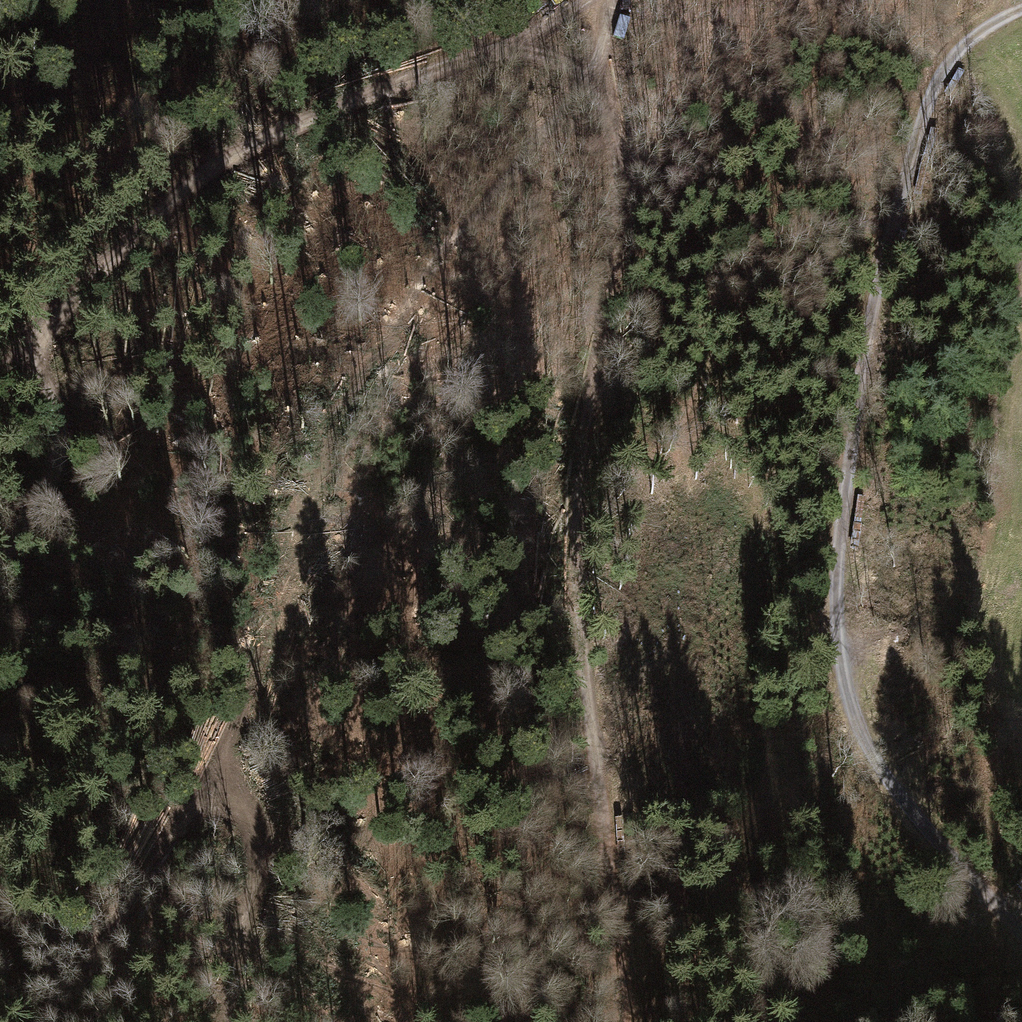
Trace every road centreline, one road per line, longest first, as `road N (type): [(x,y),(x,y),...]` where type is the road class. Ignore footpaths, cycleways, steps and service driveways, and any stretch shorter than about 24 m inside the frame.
road 1 (track): [(1021,928),(879,770),(845,680),(834,605),(878,247),(929,93),(955,48),(1021,15)]
road 2 (track): [(622,1021),(590,538),(622,195),(592,79)]
road 3 (track): [(588,0),(518,44),(404,78),(214,167),(99,274)]
road 4 (track): [(0,581),(58,437),(50,402),(28,379),(45,329),(99,274)]
road 5 (track): [(51,1021),(193,810),(215,799),(238,802)]
road 6 (track): [(238,802),(258,831),(258,882),(225,1021)]

